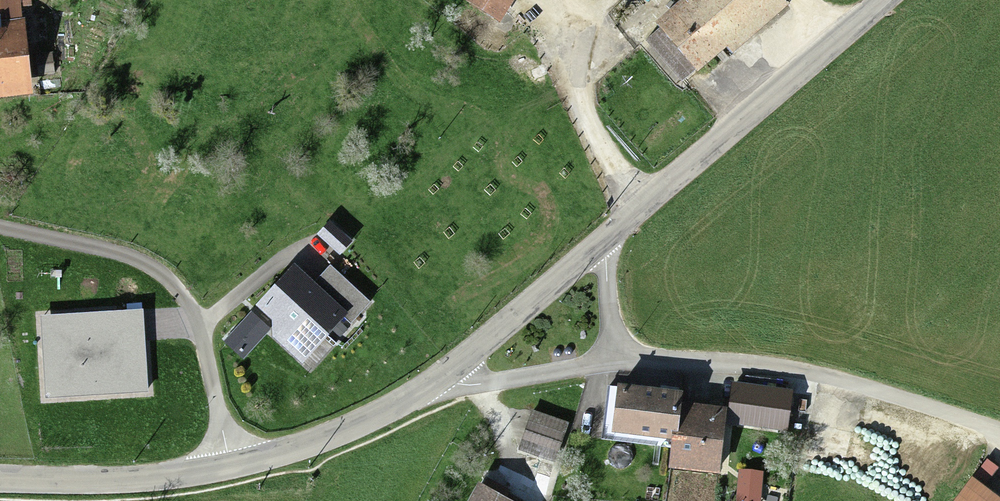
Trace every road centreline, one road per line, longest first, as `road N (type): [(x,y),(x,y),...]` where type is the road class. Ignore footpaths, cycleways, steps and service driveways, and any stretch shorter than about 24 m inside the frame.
road 1 (unclassified): [(999,429),(836,374),(742,360),(617,359)]
road 2 (residential): [(233,469),(188,301),(154,269),(105,250),(0,232)]
road 3 (tertiary): [(881,0),(601,240)]
road 4 (tertiary): [(233,469),(0,479)]
road 5 (tertiary): [(441,378),(357,424),(233,469)]
road 6 (tertiary): [(601,240),(441,378)]
road 7 (unclassified): [(617,359),(487,385),(441,378)]

